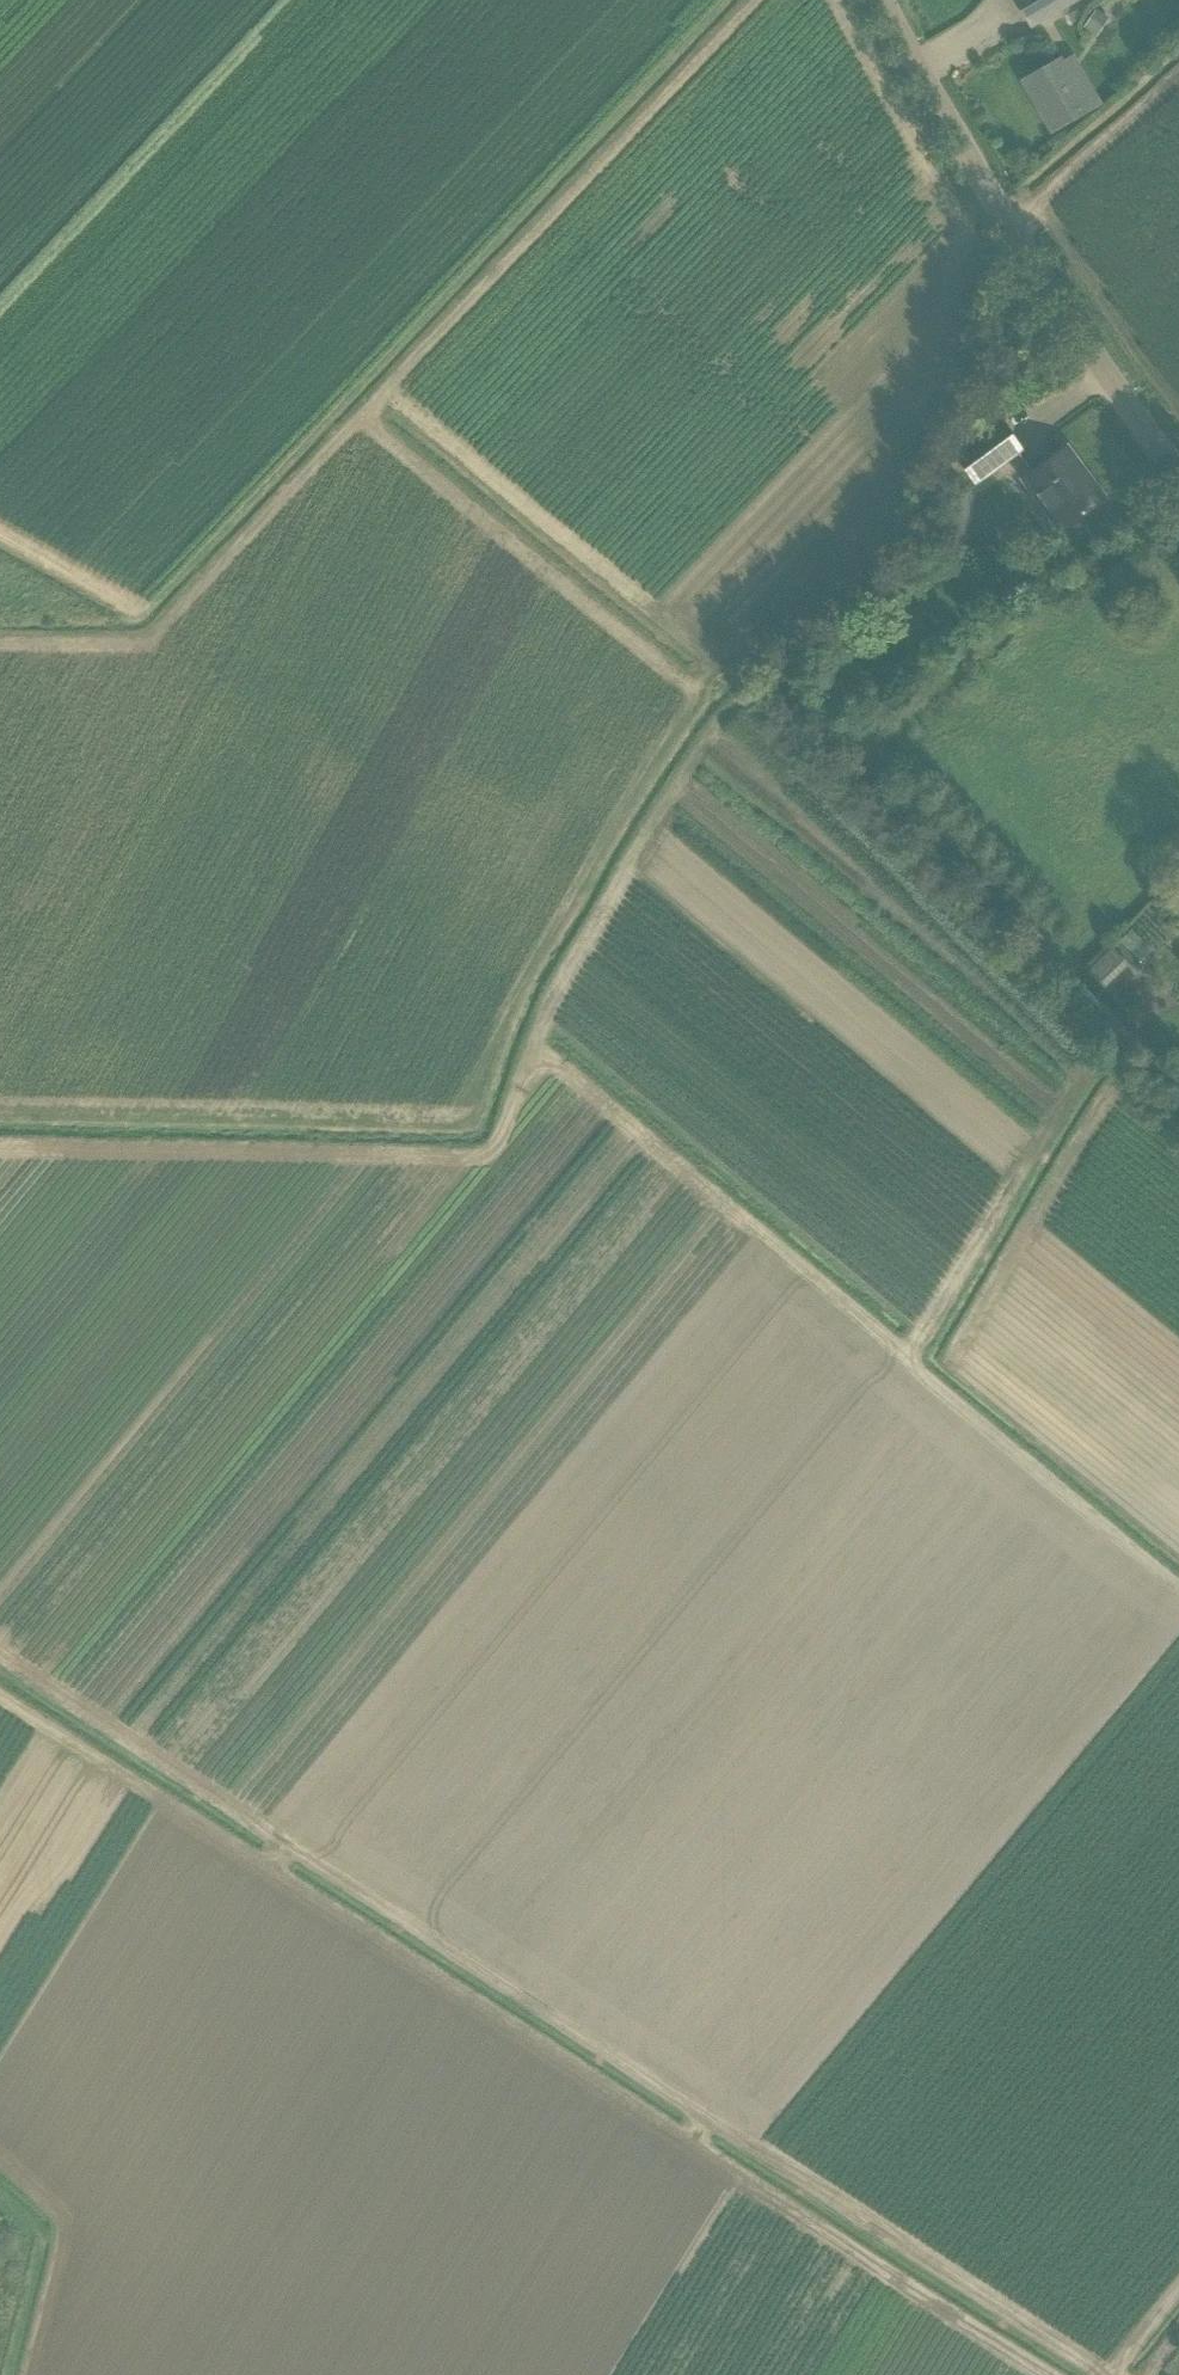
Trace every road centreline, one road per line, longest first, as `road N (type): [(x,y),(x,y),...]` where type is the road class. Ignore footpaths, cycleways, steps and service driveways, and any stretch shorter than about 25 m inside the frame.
road 1 (unclassified): [(1178,480),(1045,301),(873,0)]

